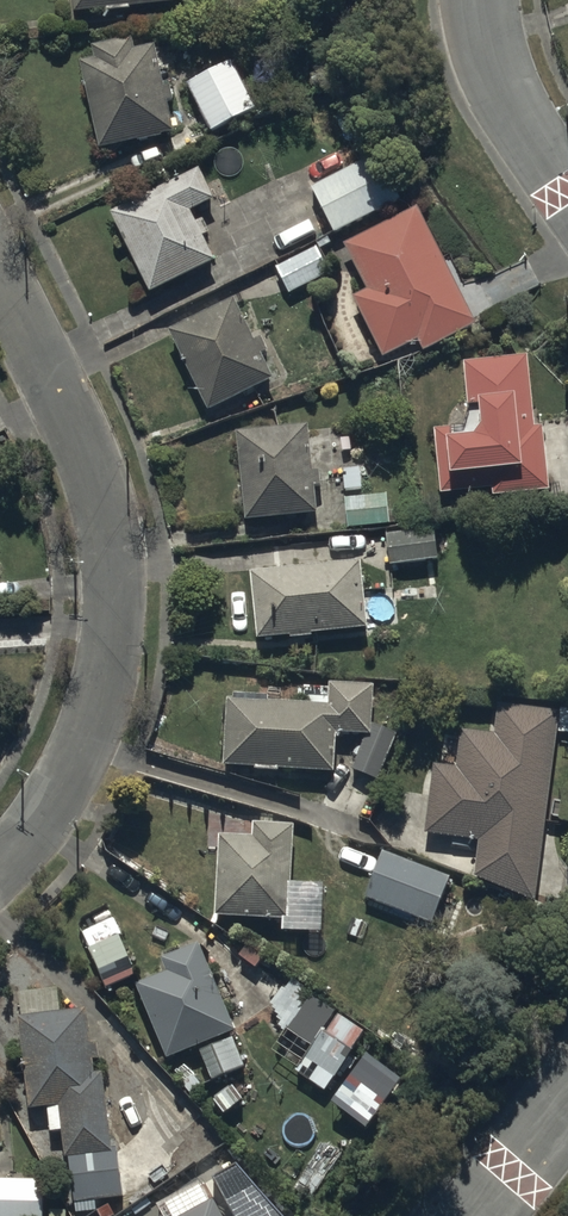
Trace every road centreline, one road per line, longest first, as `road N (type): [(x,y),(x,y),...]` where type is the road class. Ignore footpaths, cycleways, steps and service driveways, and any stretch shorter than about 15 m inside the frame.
road 1 (residential): [(0,867),(31,835),(71,767),(110,653),(115,589),(111,523),(94,471),(0,281)]
road 2 (residential): [(567,193),(495,69),(480,0)]
road 3 (residential): [(479,1215),(567,1103)]

